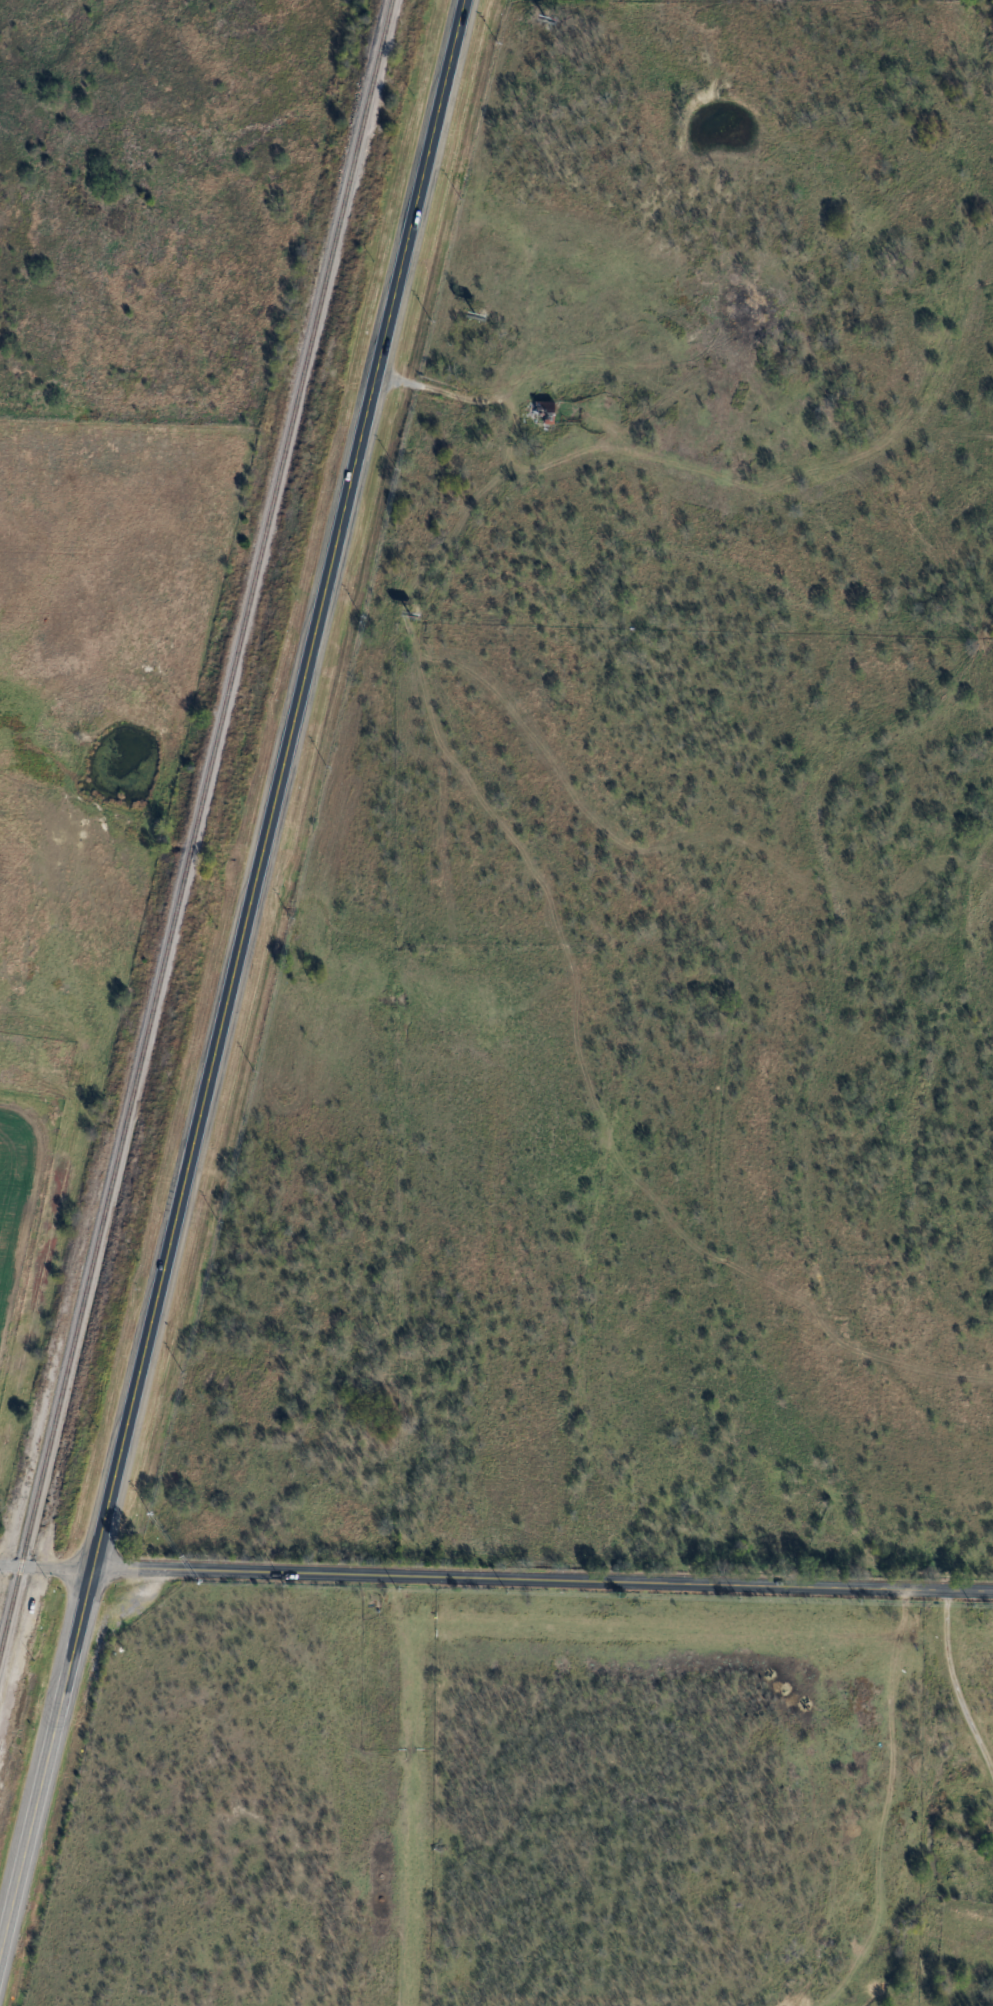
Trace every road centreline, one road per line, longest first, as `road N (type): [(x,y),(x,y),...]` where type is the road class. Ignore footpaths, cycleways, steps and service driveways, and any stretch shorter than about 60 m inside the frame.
road 1 (primary): [(87,1567),(464,0)]
road 2 (residential): [(992,1591),(440,1576)]
road 3 (primary): [(0,1933),(87,1567)]
road 4 (residential): [(440,1576),(87,1567)]

